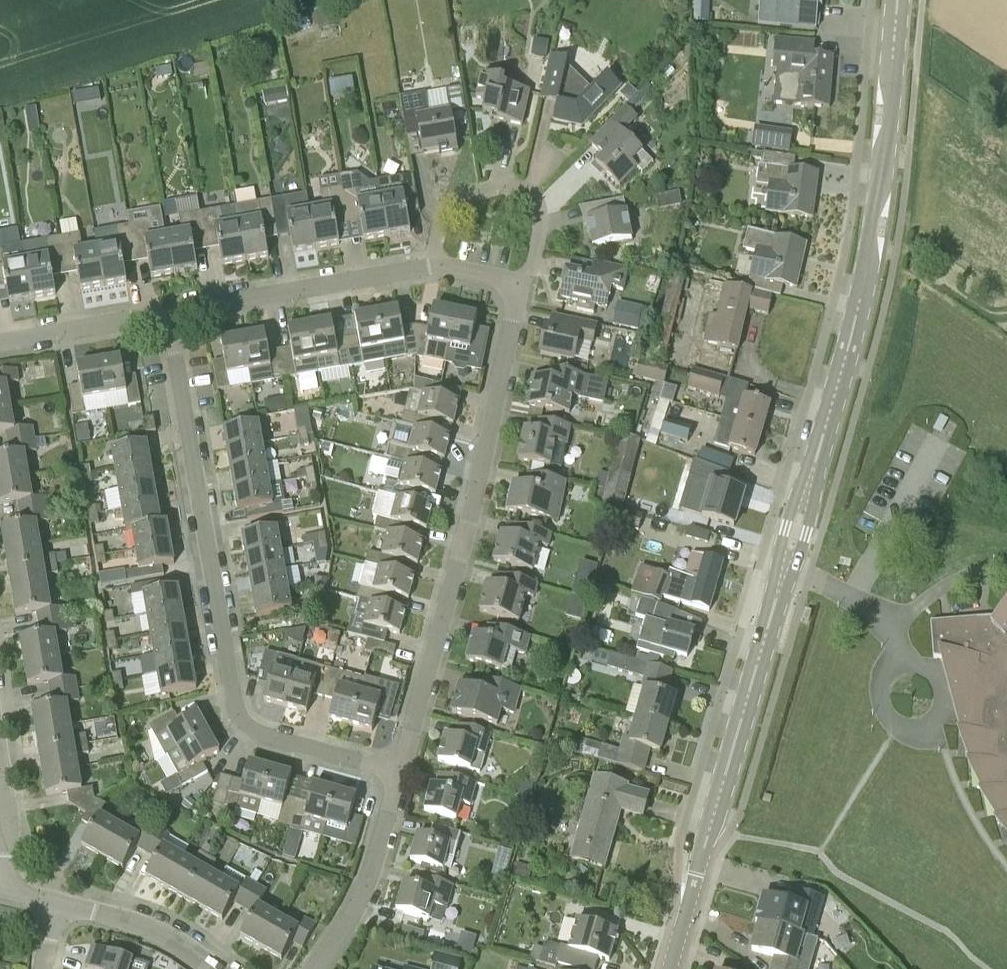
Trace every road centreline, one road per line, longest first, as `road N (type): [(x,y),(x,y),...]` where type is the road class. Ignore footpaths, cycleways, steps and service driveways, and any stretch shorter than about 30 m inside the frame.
road 1 (secondary): [(670,968),(864,284),(897,0)]
road 2 (residential): [(401,767),(270,737),(240,722),(169,316)]
road 3 (residential): [(401,767),(466,539),(523,286)]
road 4 (residential): [(437,268),(169,316)]
road 5 (unclassified): [(523,286),(537,229),(537,212),(524,194),(465,191),(448,206),(437,231),(437,268)]
road 6 (residential): [(314,968),(354,914),(401,767)]
road 7 (residential): [(214,968),(152,928),(53,900)]
road 8 (residential): [(169,316),(0,344)]

